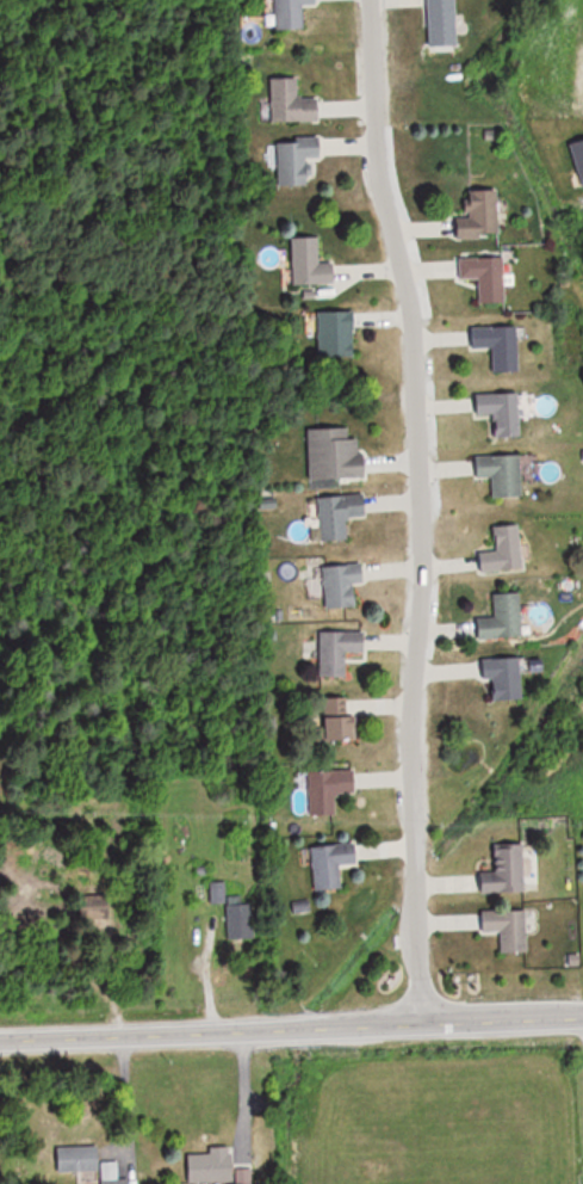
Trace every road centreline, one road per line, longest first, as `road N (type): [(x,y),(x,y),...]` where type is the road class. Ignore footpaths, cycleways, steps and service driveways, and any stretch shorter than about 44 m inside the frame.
road 1 (residential): [(422,1023),(411,813),(410,714),(423,592),(414,344),(380,181),(369,0)]
road 2 (residential): [(0,1041),(582,1017)]

